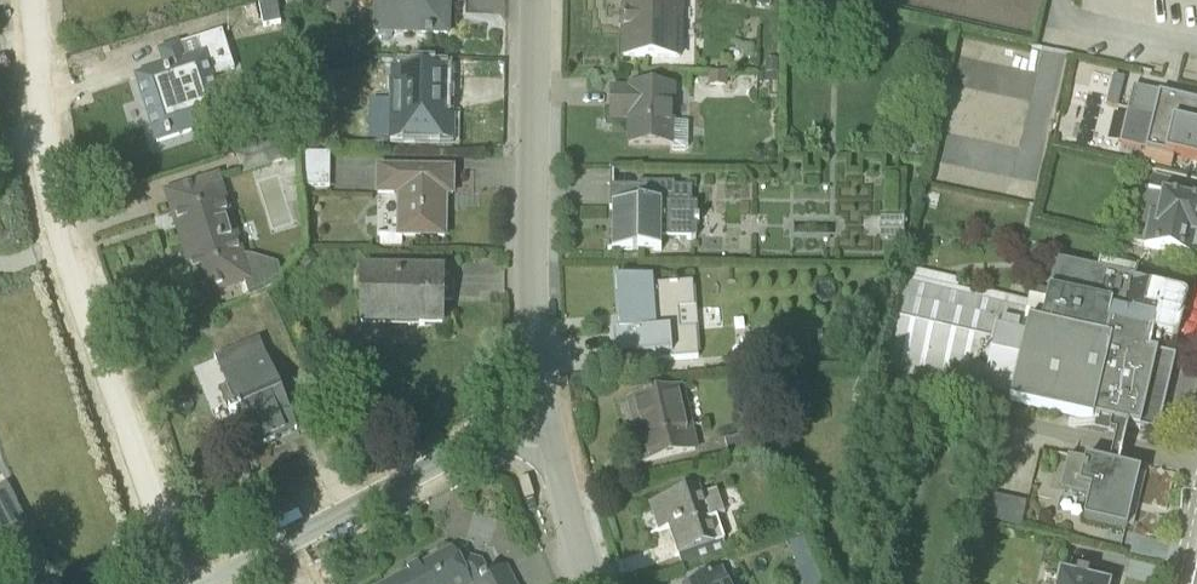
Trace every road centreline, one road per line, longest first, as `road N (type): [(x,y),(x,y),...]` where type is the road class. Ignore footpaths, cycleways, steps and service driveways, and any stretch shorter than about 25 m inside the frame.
road 1 (residential): [(185,583),(69,258),(51,172),(35,0)]
road 2 (residential): [(533,0),(529,280),(539,417)]
road 3 (residential): [(539,417),(198,583)]
road 4 (residential): [(539,417),(592,583)]

